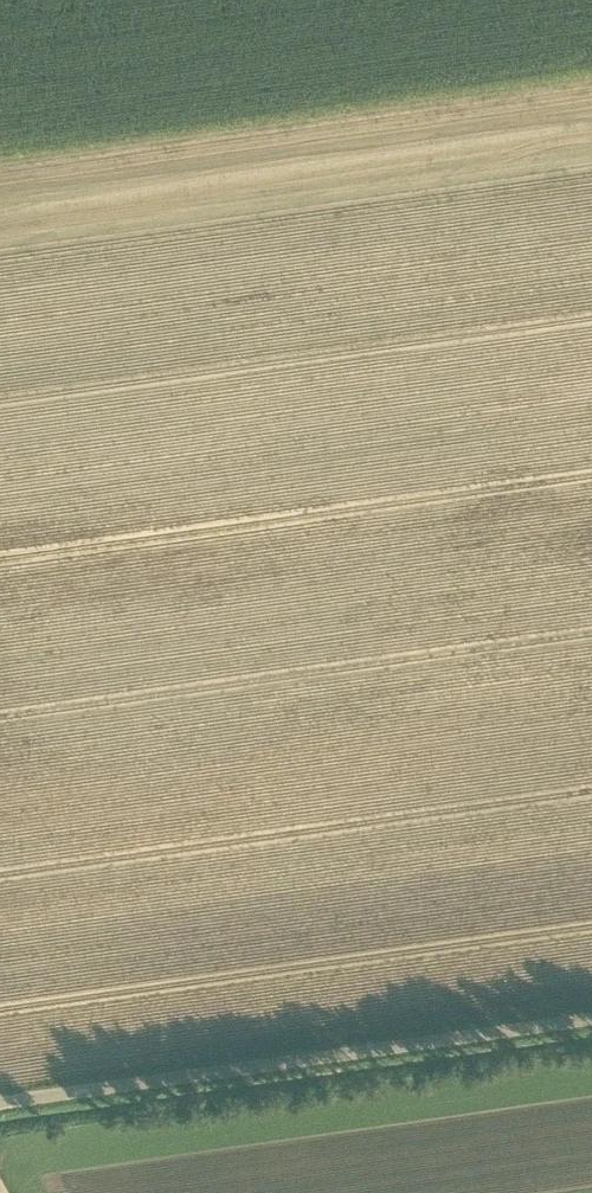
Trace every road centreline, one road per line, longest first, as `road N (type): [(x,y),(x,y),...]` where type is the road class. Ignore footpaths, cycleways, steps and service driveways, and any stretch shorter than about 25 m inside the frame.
road 1 (track): [(0,1103),(591,1019)]

